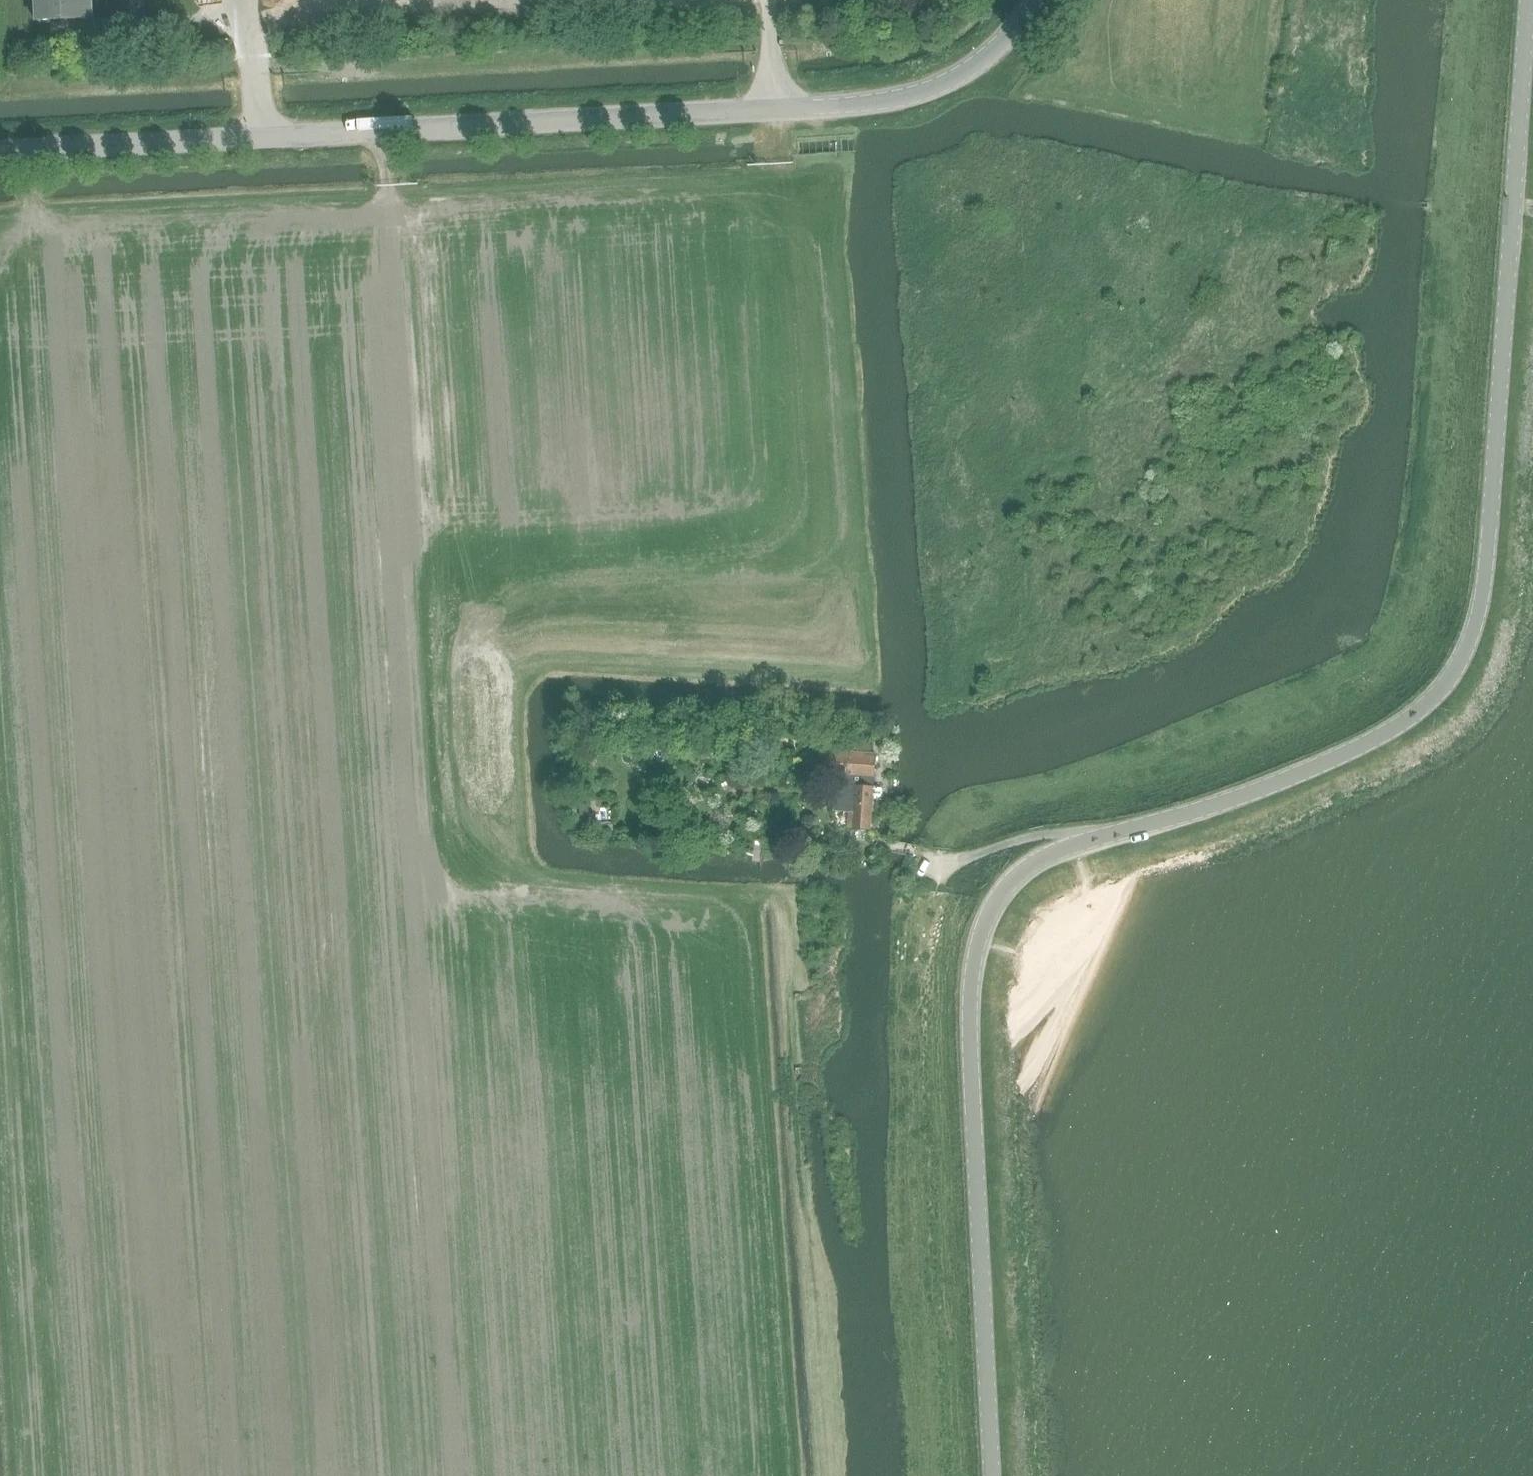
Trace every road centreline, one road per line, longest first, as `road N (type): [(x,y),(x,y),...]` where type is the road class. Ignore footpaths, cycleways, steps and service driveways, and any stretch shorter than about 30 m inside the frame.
road 1 (tertiary): [(992,1475),(973,1074),(980,939),(998,900),(1032,866),(1332,760),(1409,717),(1451,676),(1484,583),(1528,0)]
road 2 (unclassified): [(0,151),(866,104),(949,80),(996,47),(1035,0)]

